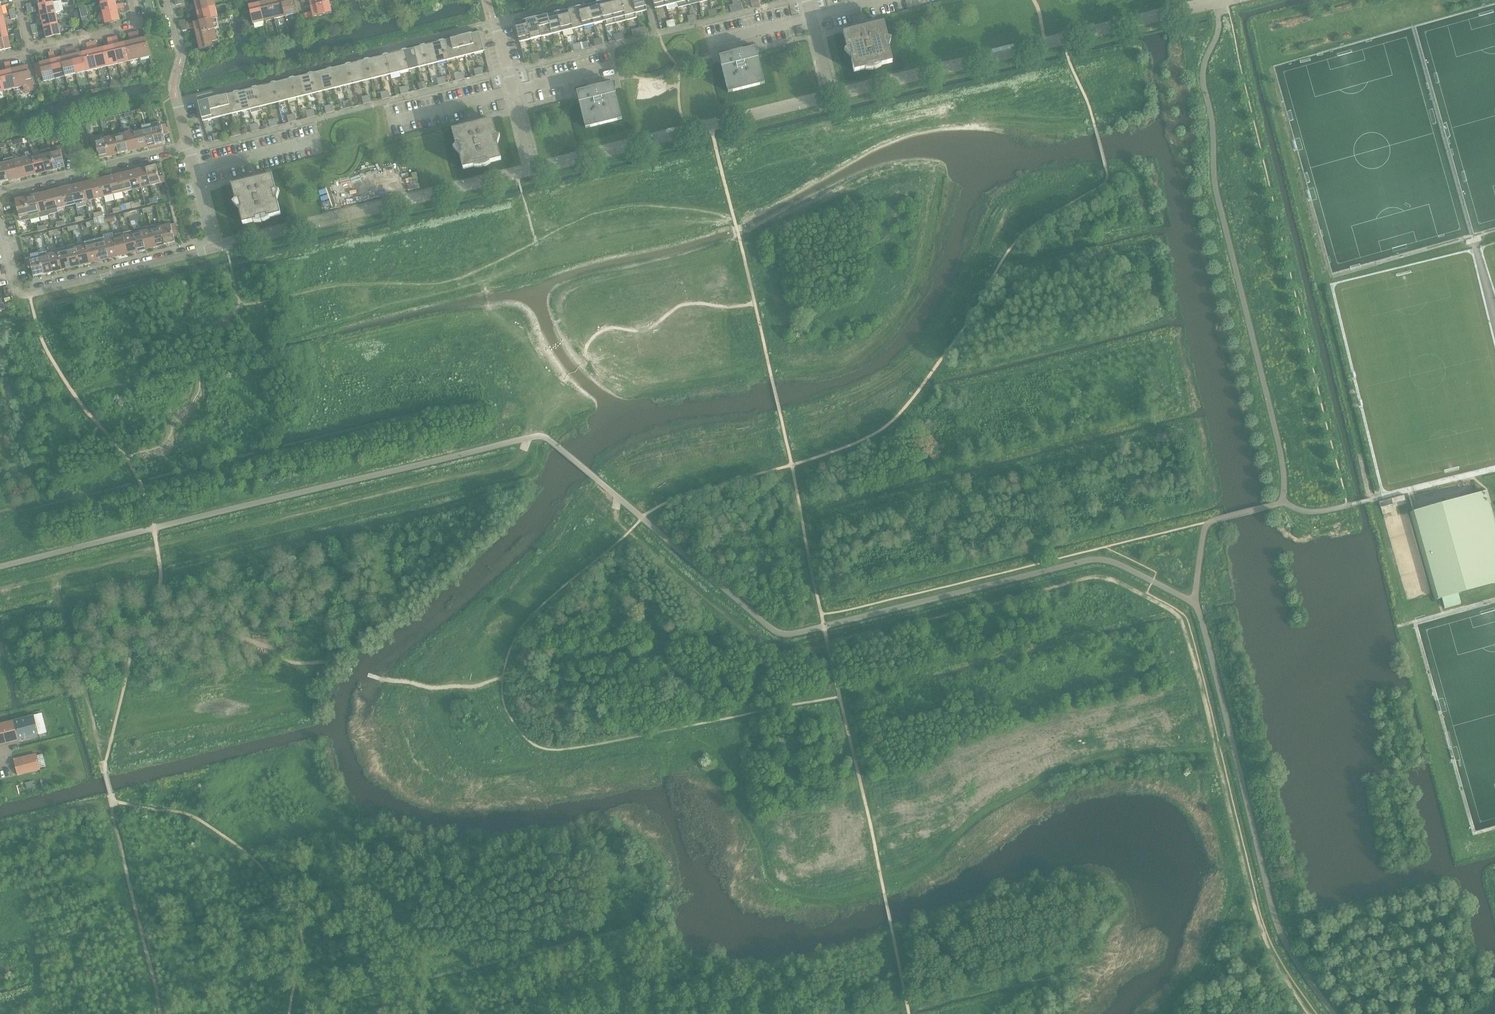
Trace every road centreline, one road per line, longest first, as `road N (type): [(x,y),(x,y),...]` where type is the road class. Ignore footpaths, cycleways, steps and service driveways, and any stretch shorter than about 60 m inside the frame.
road 1 (residential): [(830,97),(1229,0)]
road 2 (residential): [(214,248),(533,170)]
road 3 (residential): [(533,170),(830,97)]
road 4 (residential): [(0,191),(188,145)]
road 5 (residential): [(29,294),(214,248)]
road 6 (residential): [(533,170),(492,22)]

